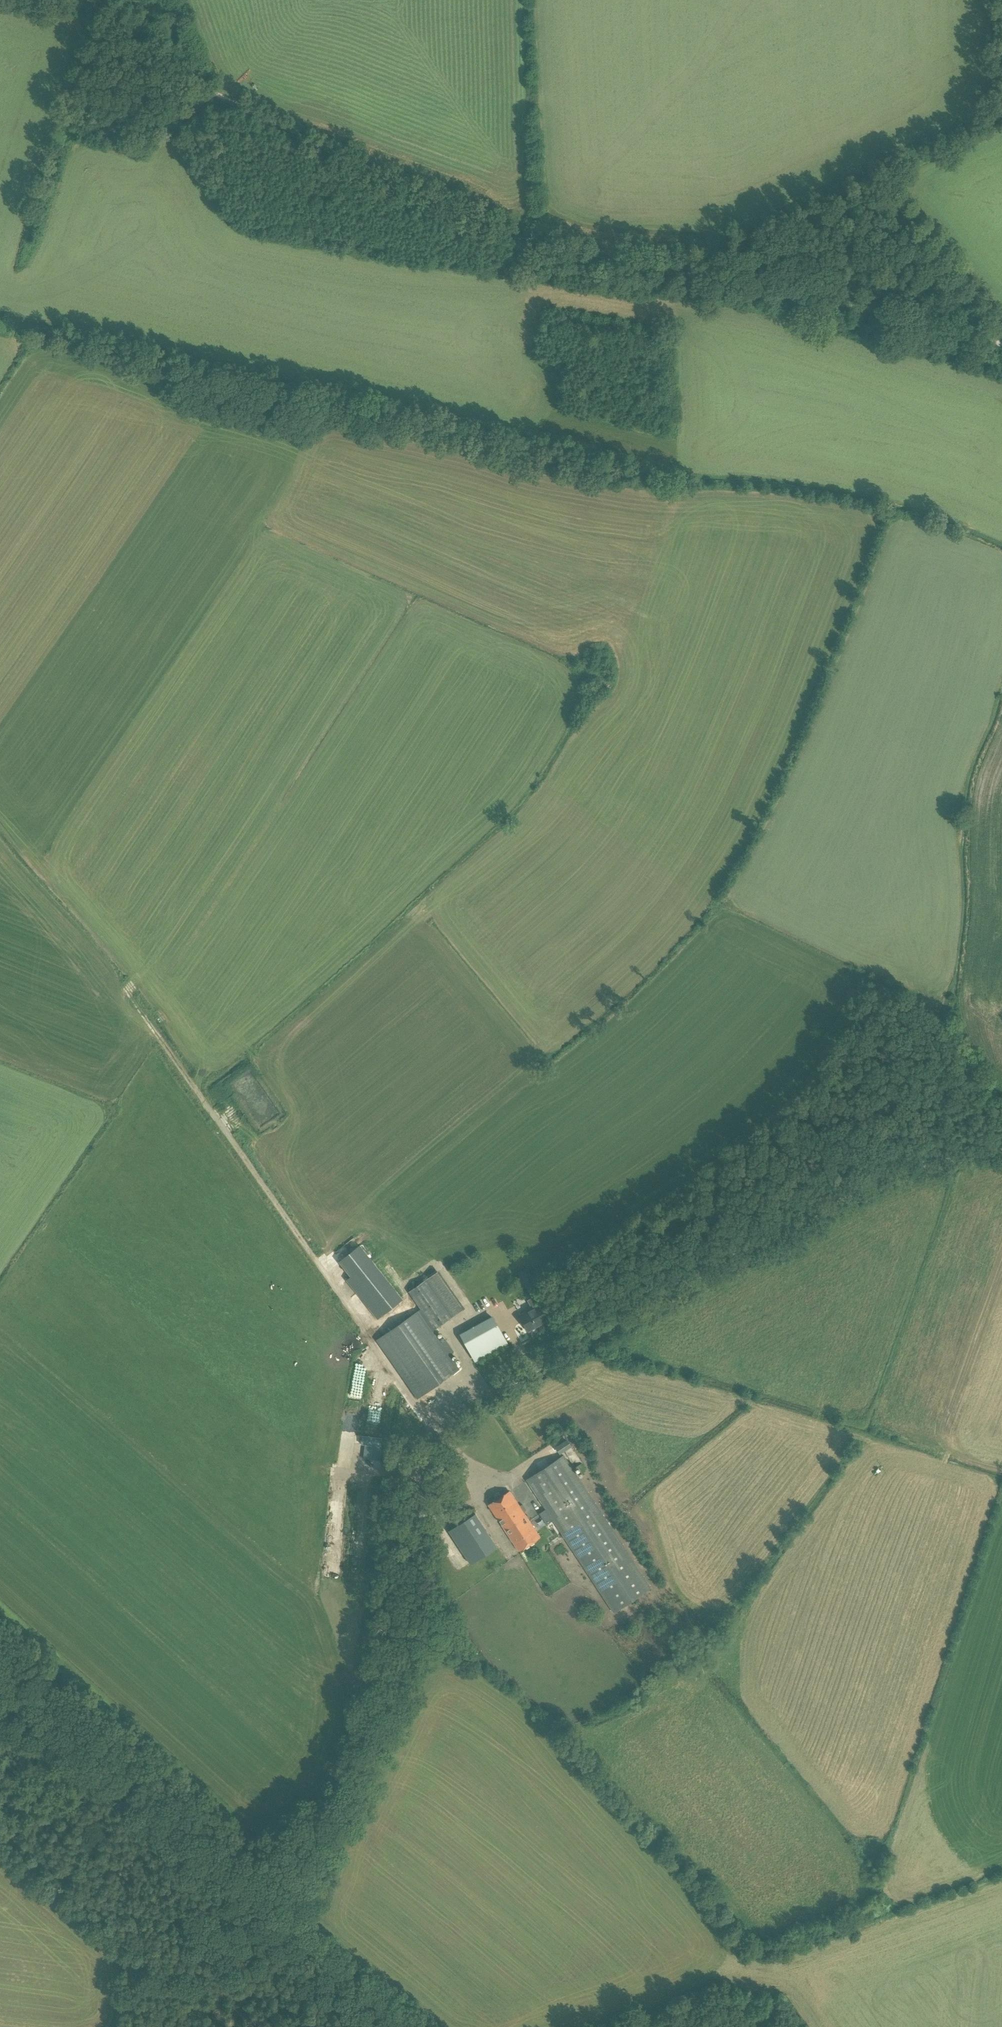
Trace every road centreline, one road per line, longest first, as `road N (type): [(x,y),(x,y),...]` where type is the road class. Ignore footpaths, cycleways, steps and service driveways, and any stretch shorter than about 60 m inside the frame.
road 1 (unclassified): [(289,1929),(396,1694),(423,1481),(444,1426),(477,1398),(534,1377),(588,1338),(895,1169),(1001,1150)]
road 2 (track): [(211,93),(546,253),(688,274),(962,331),(1001,348)]
road 3 (unclassified): [(289,1929),(0,1685)]
road 4 (track): [(211,93),(24,292),(0,354)]
road 5 (track): [(43,0),(104,16),(211,93)]
road 6 (unclassified): [(407,2026),(289,1929)]

